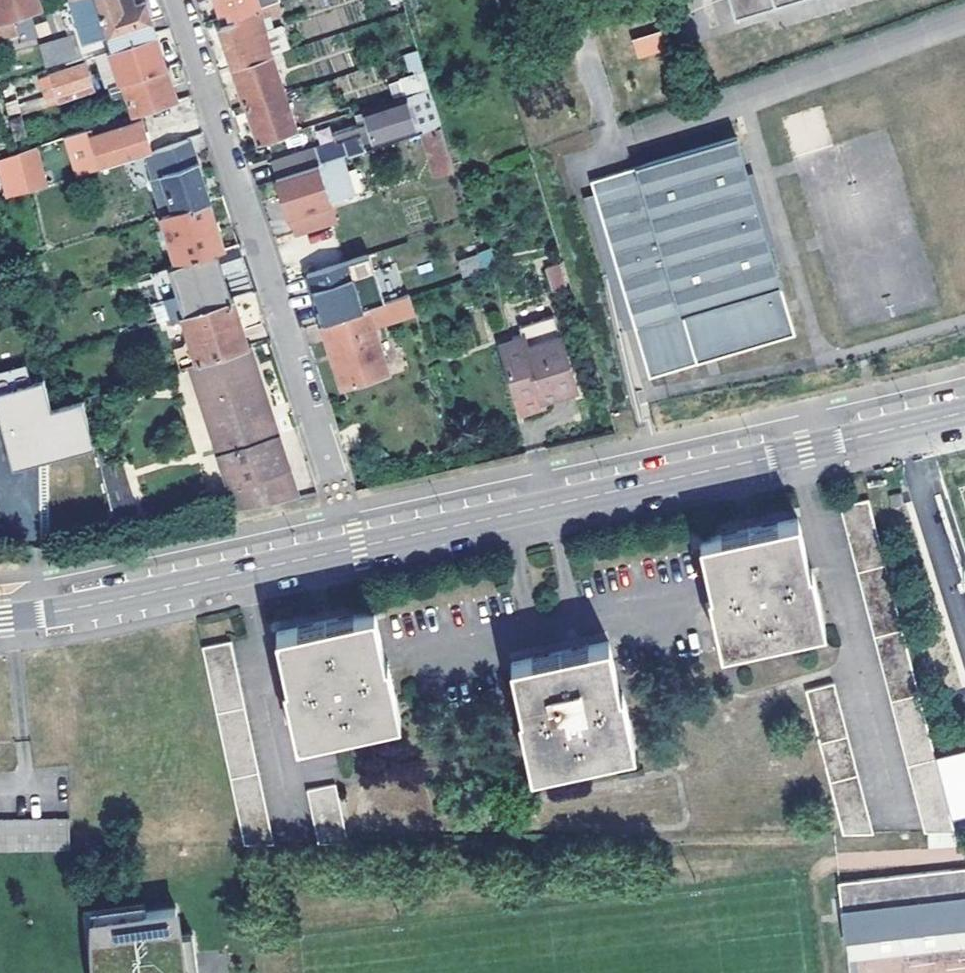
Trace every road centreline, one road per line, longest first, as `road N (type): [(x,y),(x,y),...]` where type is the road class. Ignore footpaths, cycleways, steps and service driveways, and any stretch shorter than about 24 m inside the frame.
road 1 (residential): [(0,619),(115,600),(964,410)]
road 2 (residential): [(179,0),(336,481)]

